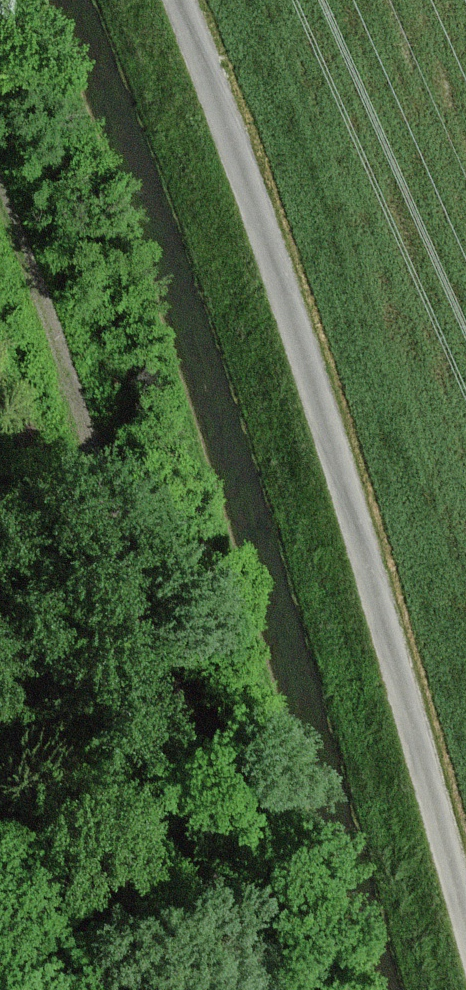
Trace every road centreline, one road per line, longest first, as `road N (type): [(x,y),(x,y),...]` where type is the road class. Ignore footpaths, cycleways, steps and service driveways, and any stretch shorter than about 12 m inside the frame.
road 1 (unclassified): [(173,0),(268,231),(465,915)]
road 2 (track): [(233,989),(203,891),(132,546),(0,226)]

